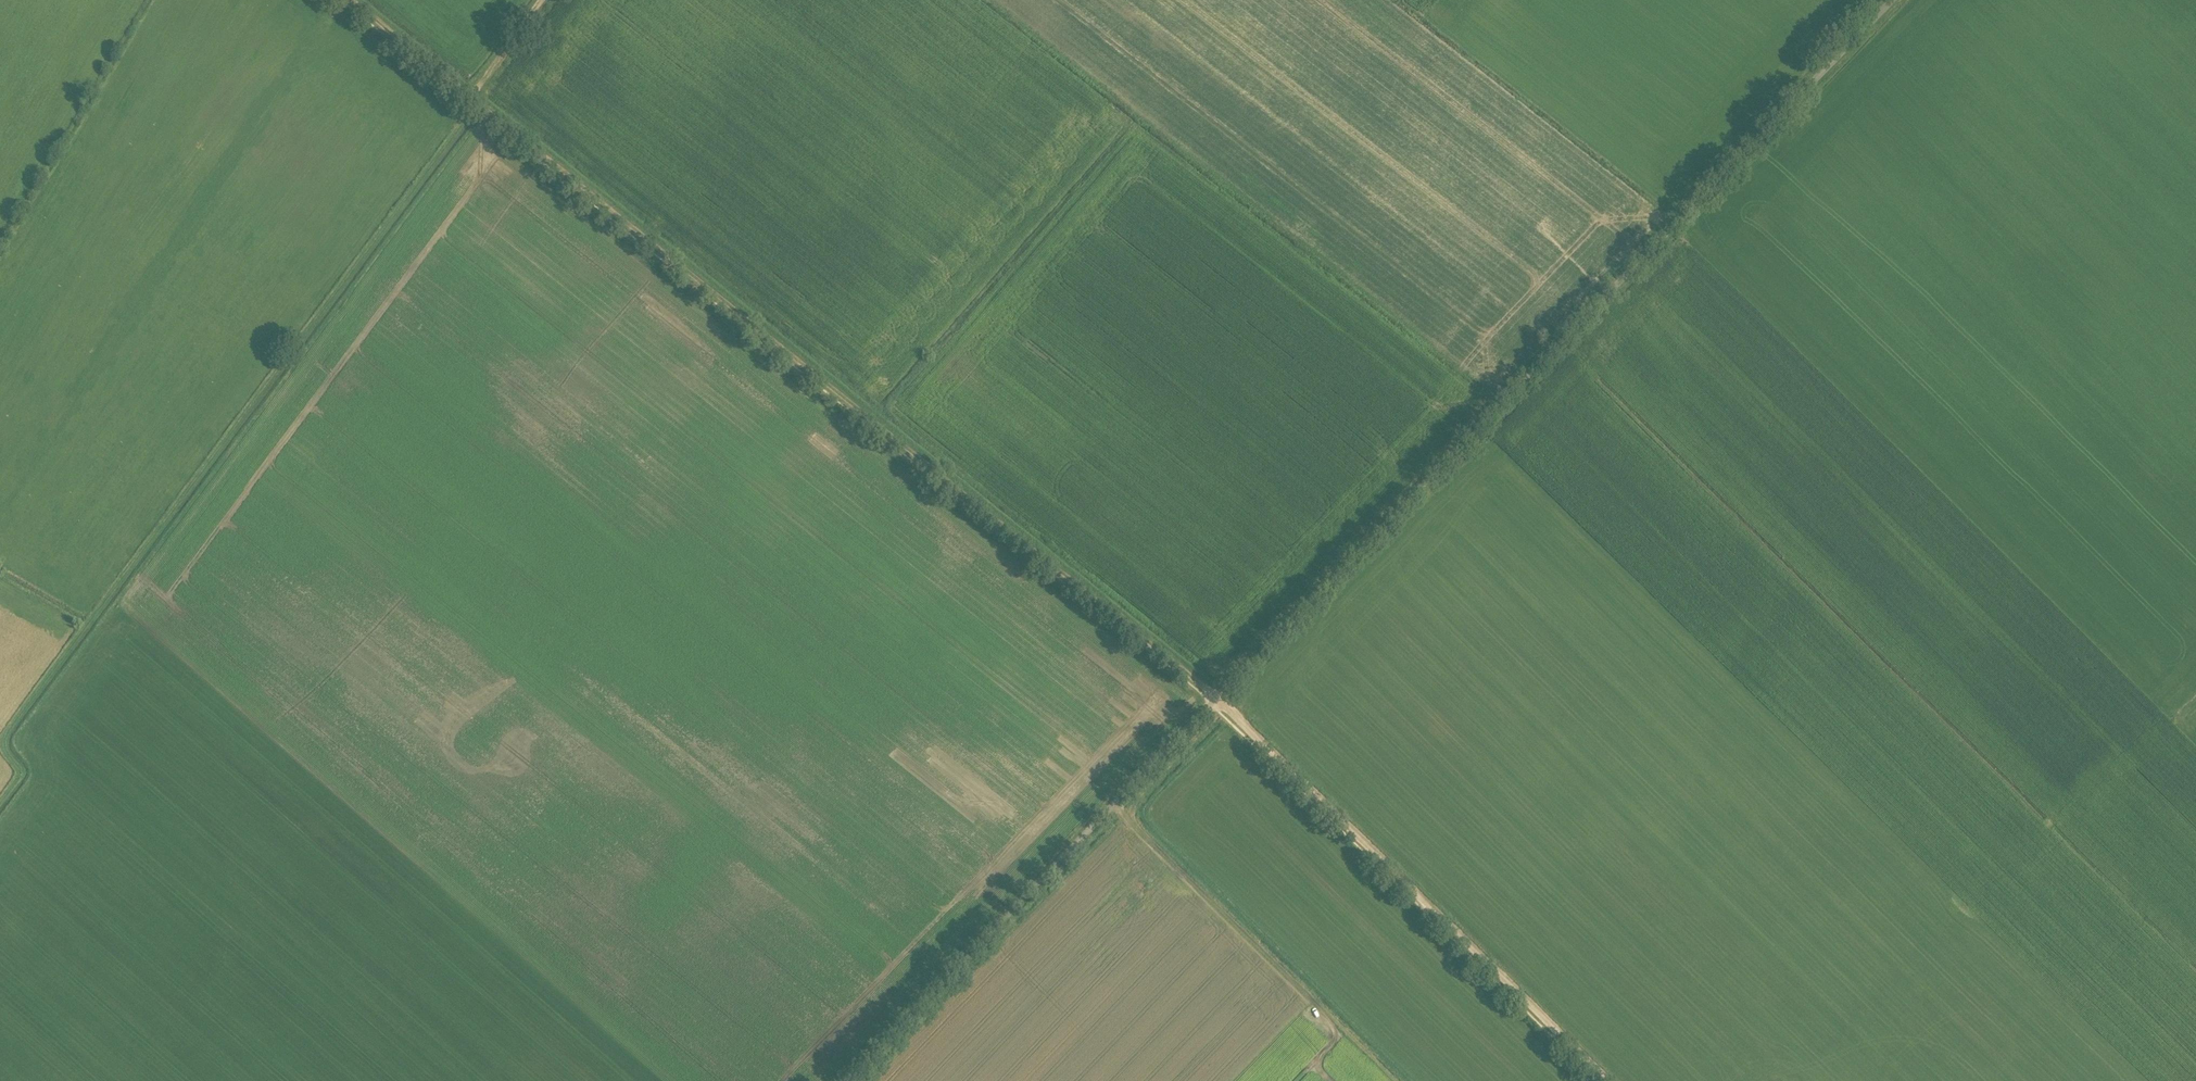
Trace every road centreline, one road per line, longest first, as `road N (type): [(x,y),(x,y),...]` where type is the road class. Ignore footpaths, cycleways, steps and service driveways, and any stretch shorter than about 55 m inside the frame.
road 1 (track): [(353,0),(1217,699),(1604,1080)]
road 2 (unclassified): [(847,1080),(1901,0)]
road 3 (track): [(473,96),(545,0)]

